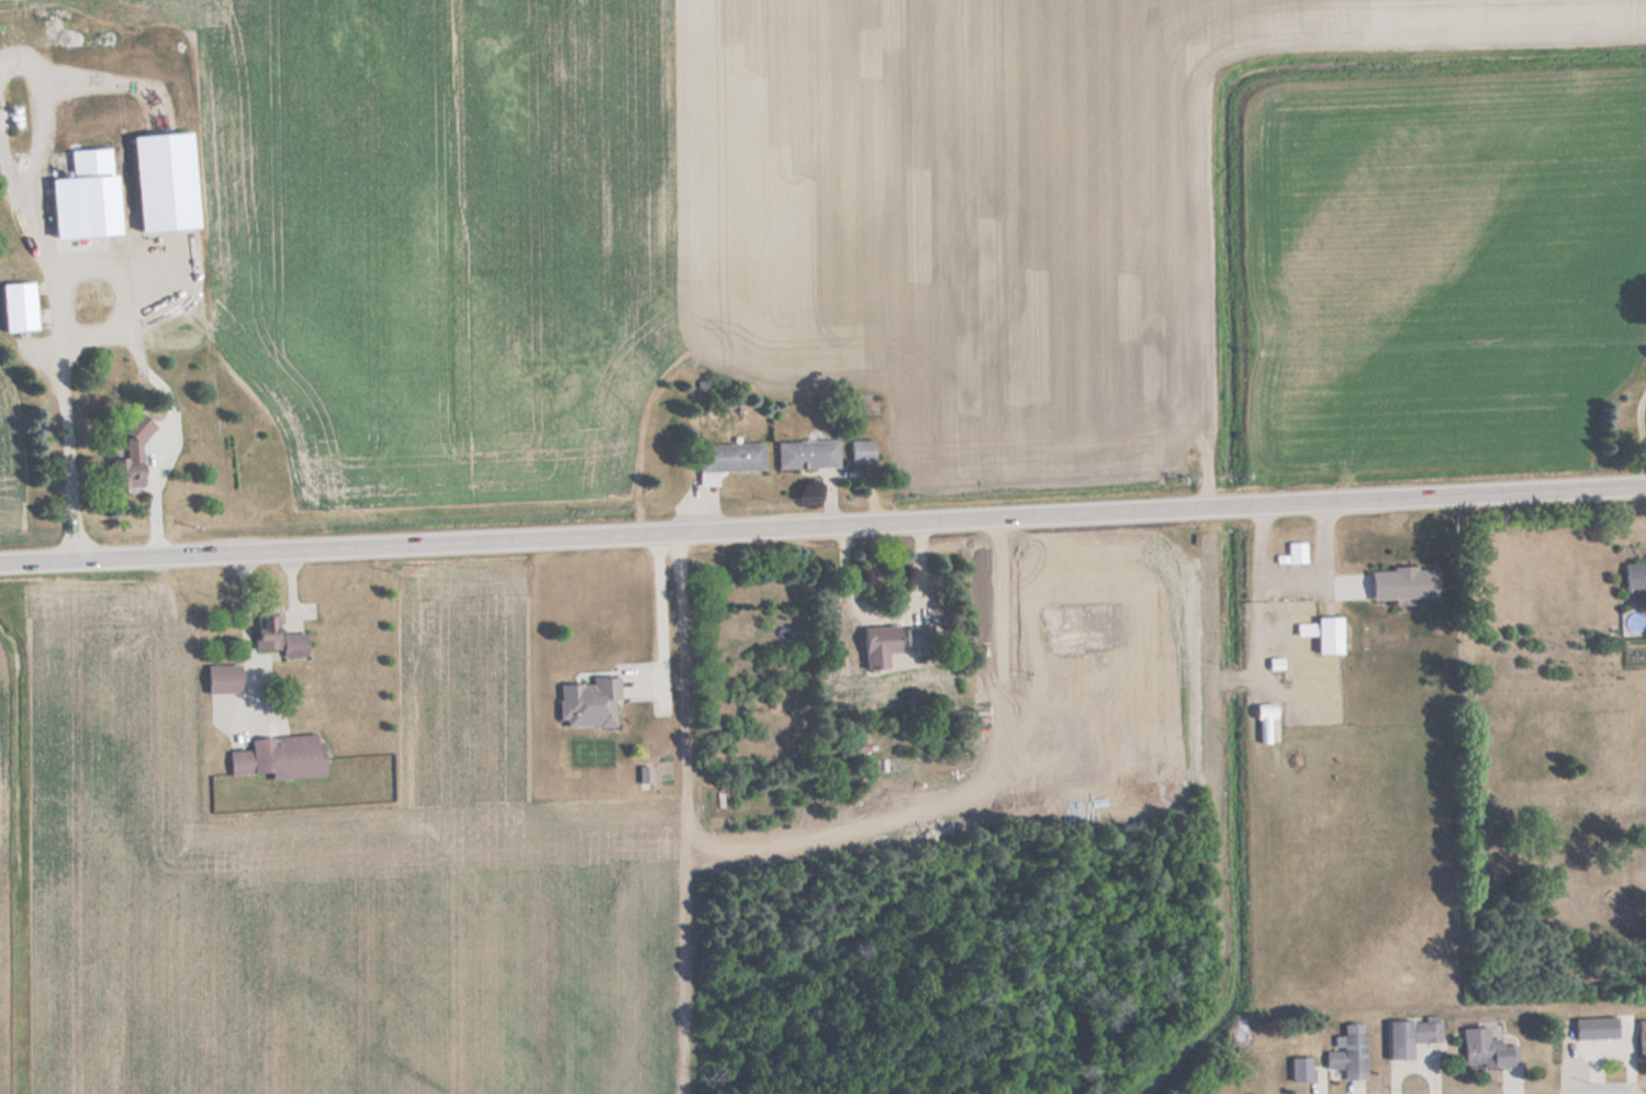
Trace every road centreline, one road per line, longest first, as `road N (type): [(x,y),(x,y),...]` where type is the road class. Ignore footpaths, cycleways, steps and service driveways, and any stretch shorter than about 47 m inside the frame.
road 1 (secondary): [(0,560),(1545,488)]

